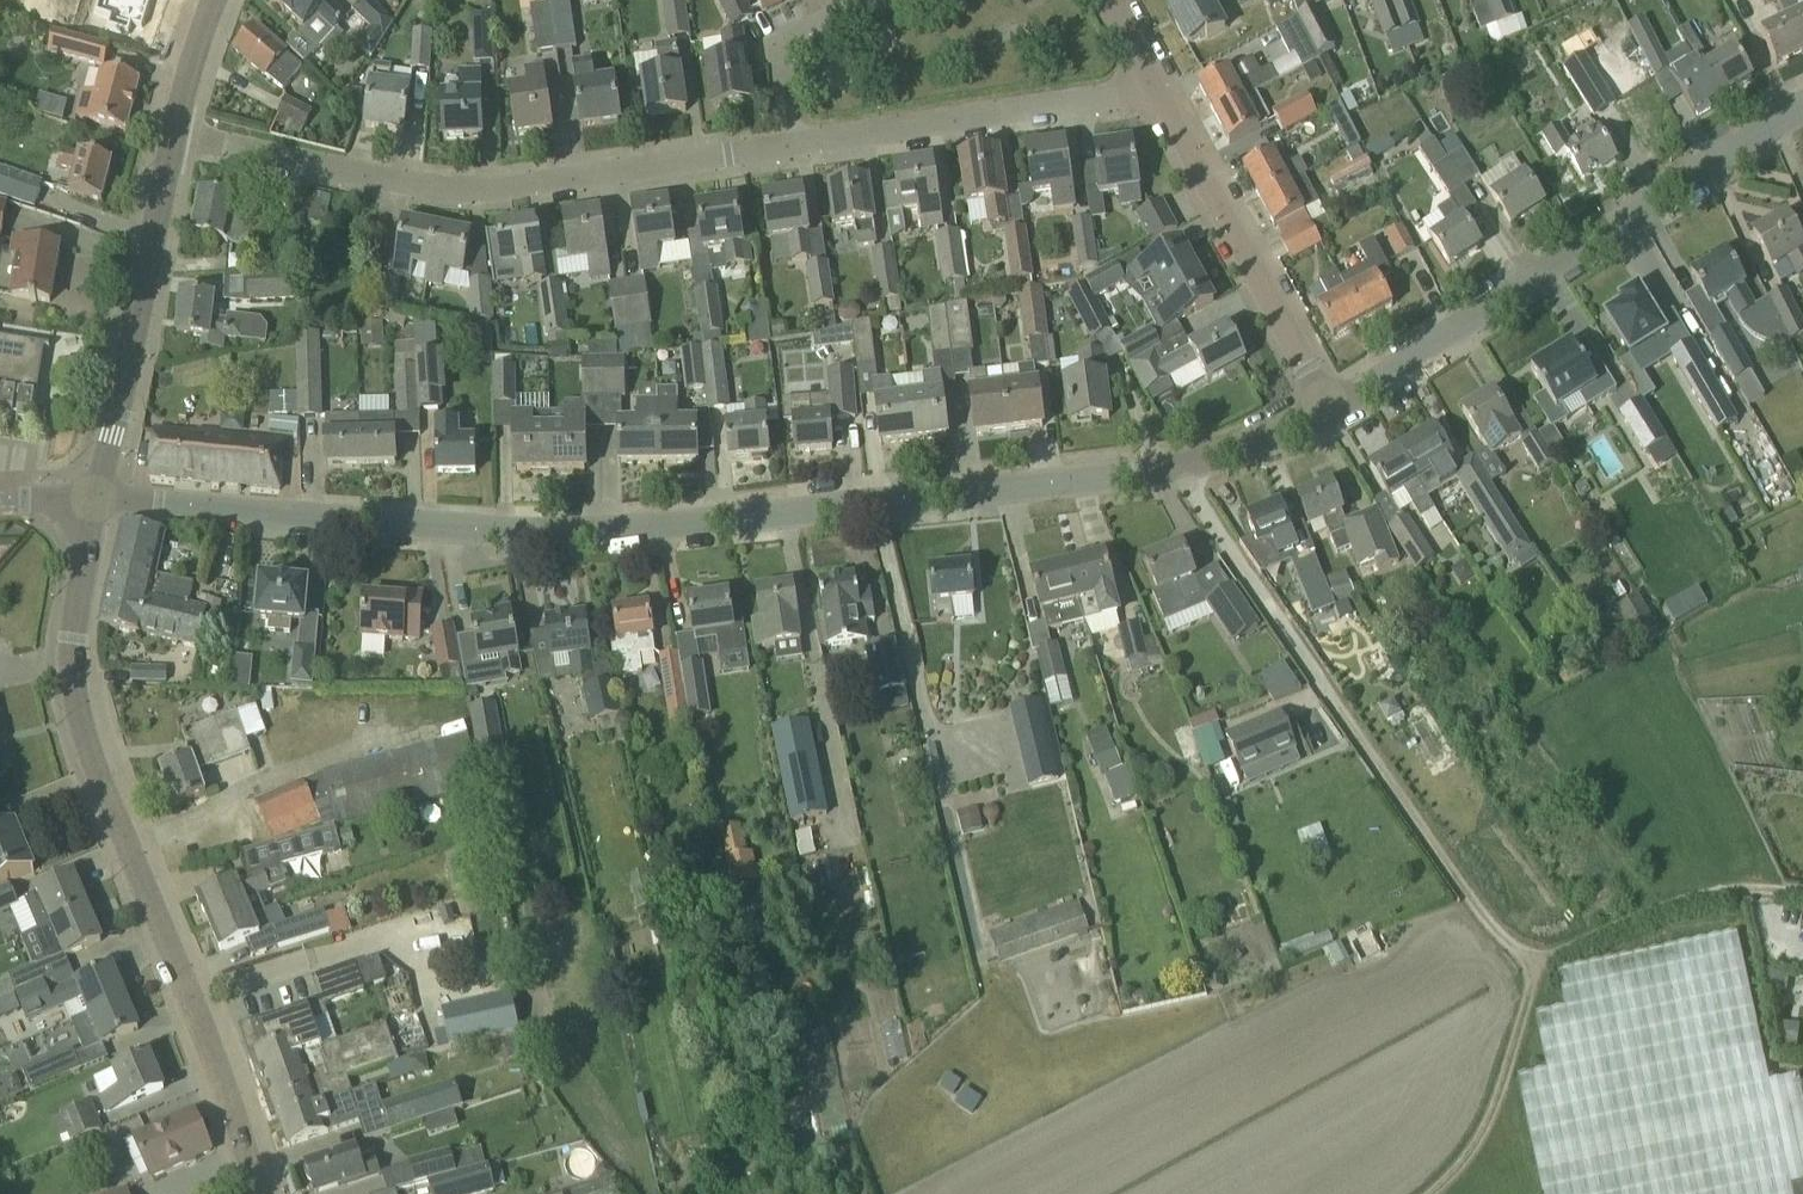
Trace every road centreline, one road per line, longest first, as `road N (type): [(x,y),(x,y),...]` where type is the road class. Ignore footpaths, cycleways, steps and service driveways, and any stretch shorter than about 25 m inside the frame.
road 1 (residential): [(96,496),(542,536),(1162,471),(1330,409)]
road 2 (tertiary): [(258,1193),(193,992),(111,808),(74,701),(77,606),(96,496)]
road 3 (residential): [(167,138),(425,183),(489,185),(786,147)]
road 4 (residential): [(1330,409),(1802,105)]
road 5 (track): [(1802,893),(1753,890),(1664,903),(1579,937),(1534,965),(1476,1147),(1426,1193)]
road 6 (residential): [(786,147),(1156,85)]
road 7 (residential): [(1330,409),(1156,85)]
road 8 (tertiary): [(96,496),(167,138)]
road 9 (residential): [(786,147),(785,40),(864,0)]
road 10 (tertiary): [(167,138),(213,0)]

